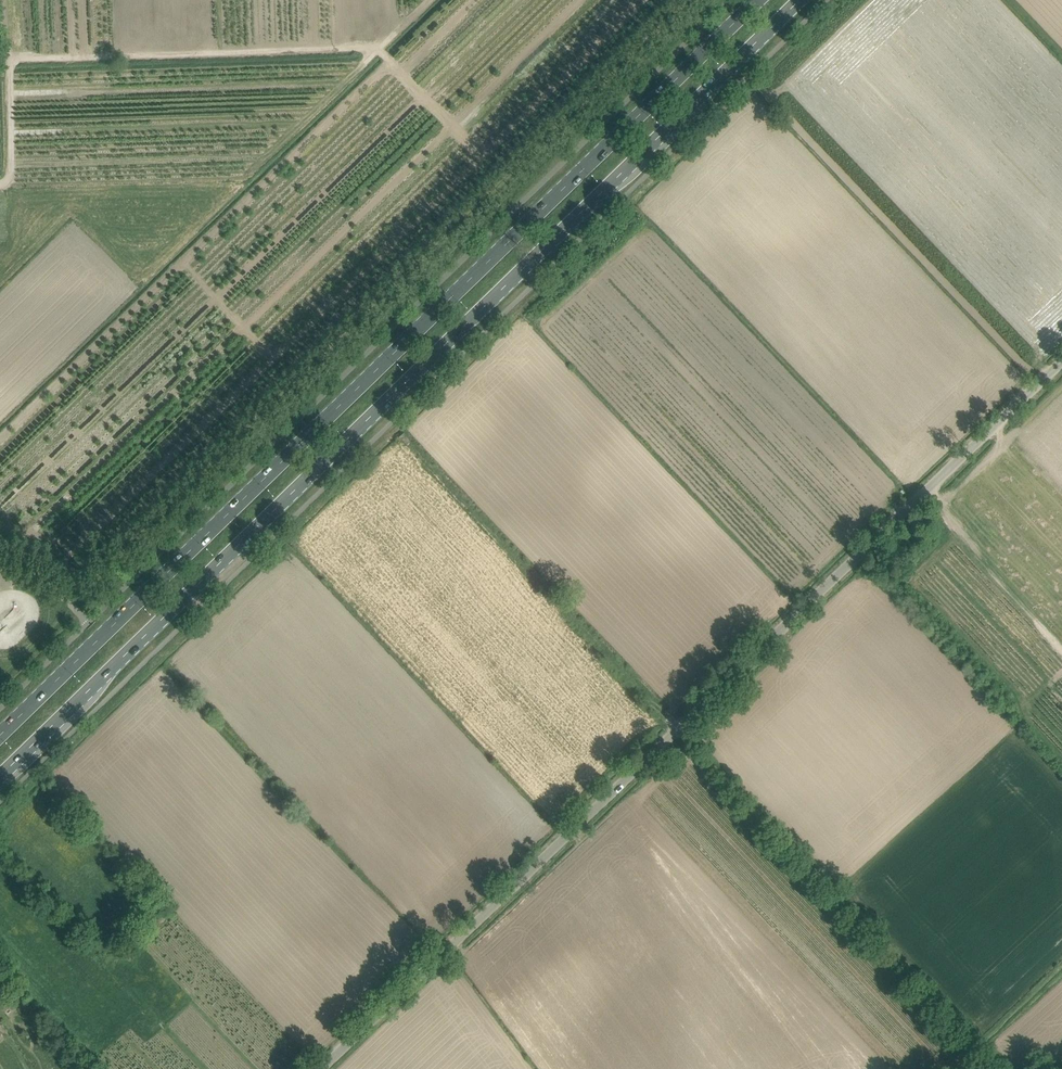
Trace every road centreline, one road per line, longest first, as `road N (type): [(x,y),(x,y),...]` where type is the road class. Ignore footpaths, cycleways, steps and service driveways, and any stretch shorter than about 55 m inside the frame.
road 1 (primary): [(0,775),(800,0)]
road 2 (primary): [(757,0),(0,736)]
road 3 (unclassified): [(322,1068),(1061,359)]
road 4 (track): [(675,728),(984,1049)]
road 5 (track): [(675,728),(398,442)]

